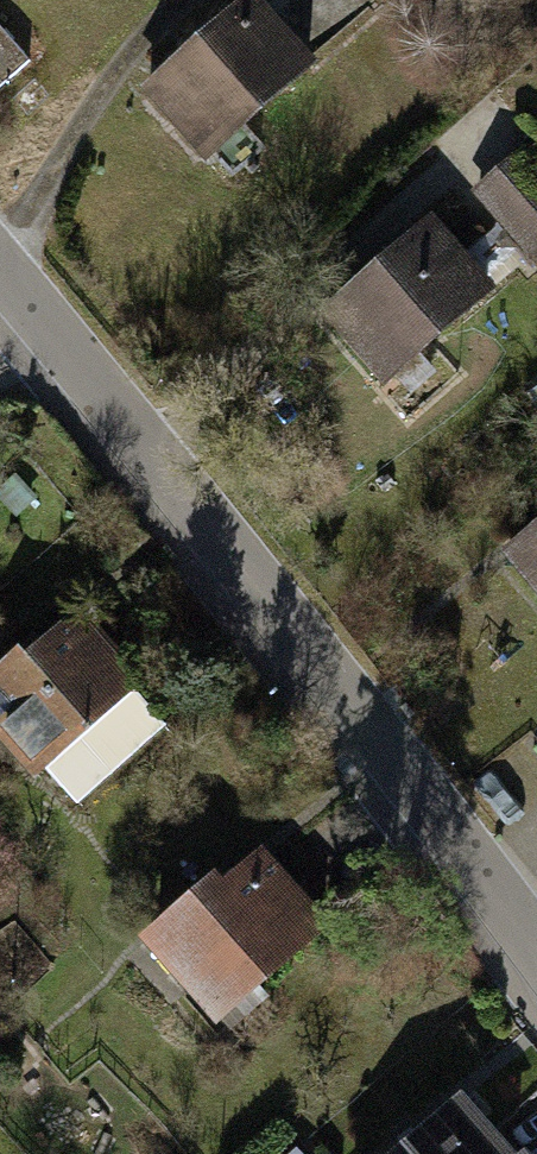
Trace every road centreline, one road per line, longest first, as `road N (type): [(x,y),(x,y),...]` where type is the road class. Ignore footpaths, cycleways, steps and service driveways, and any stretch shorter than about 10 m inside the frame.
road 1 (residential): [(0,269),(536,948)]

